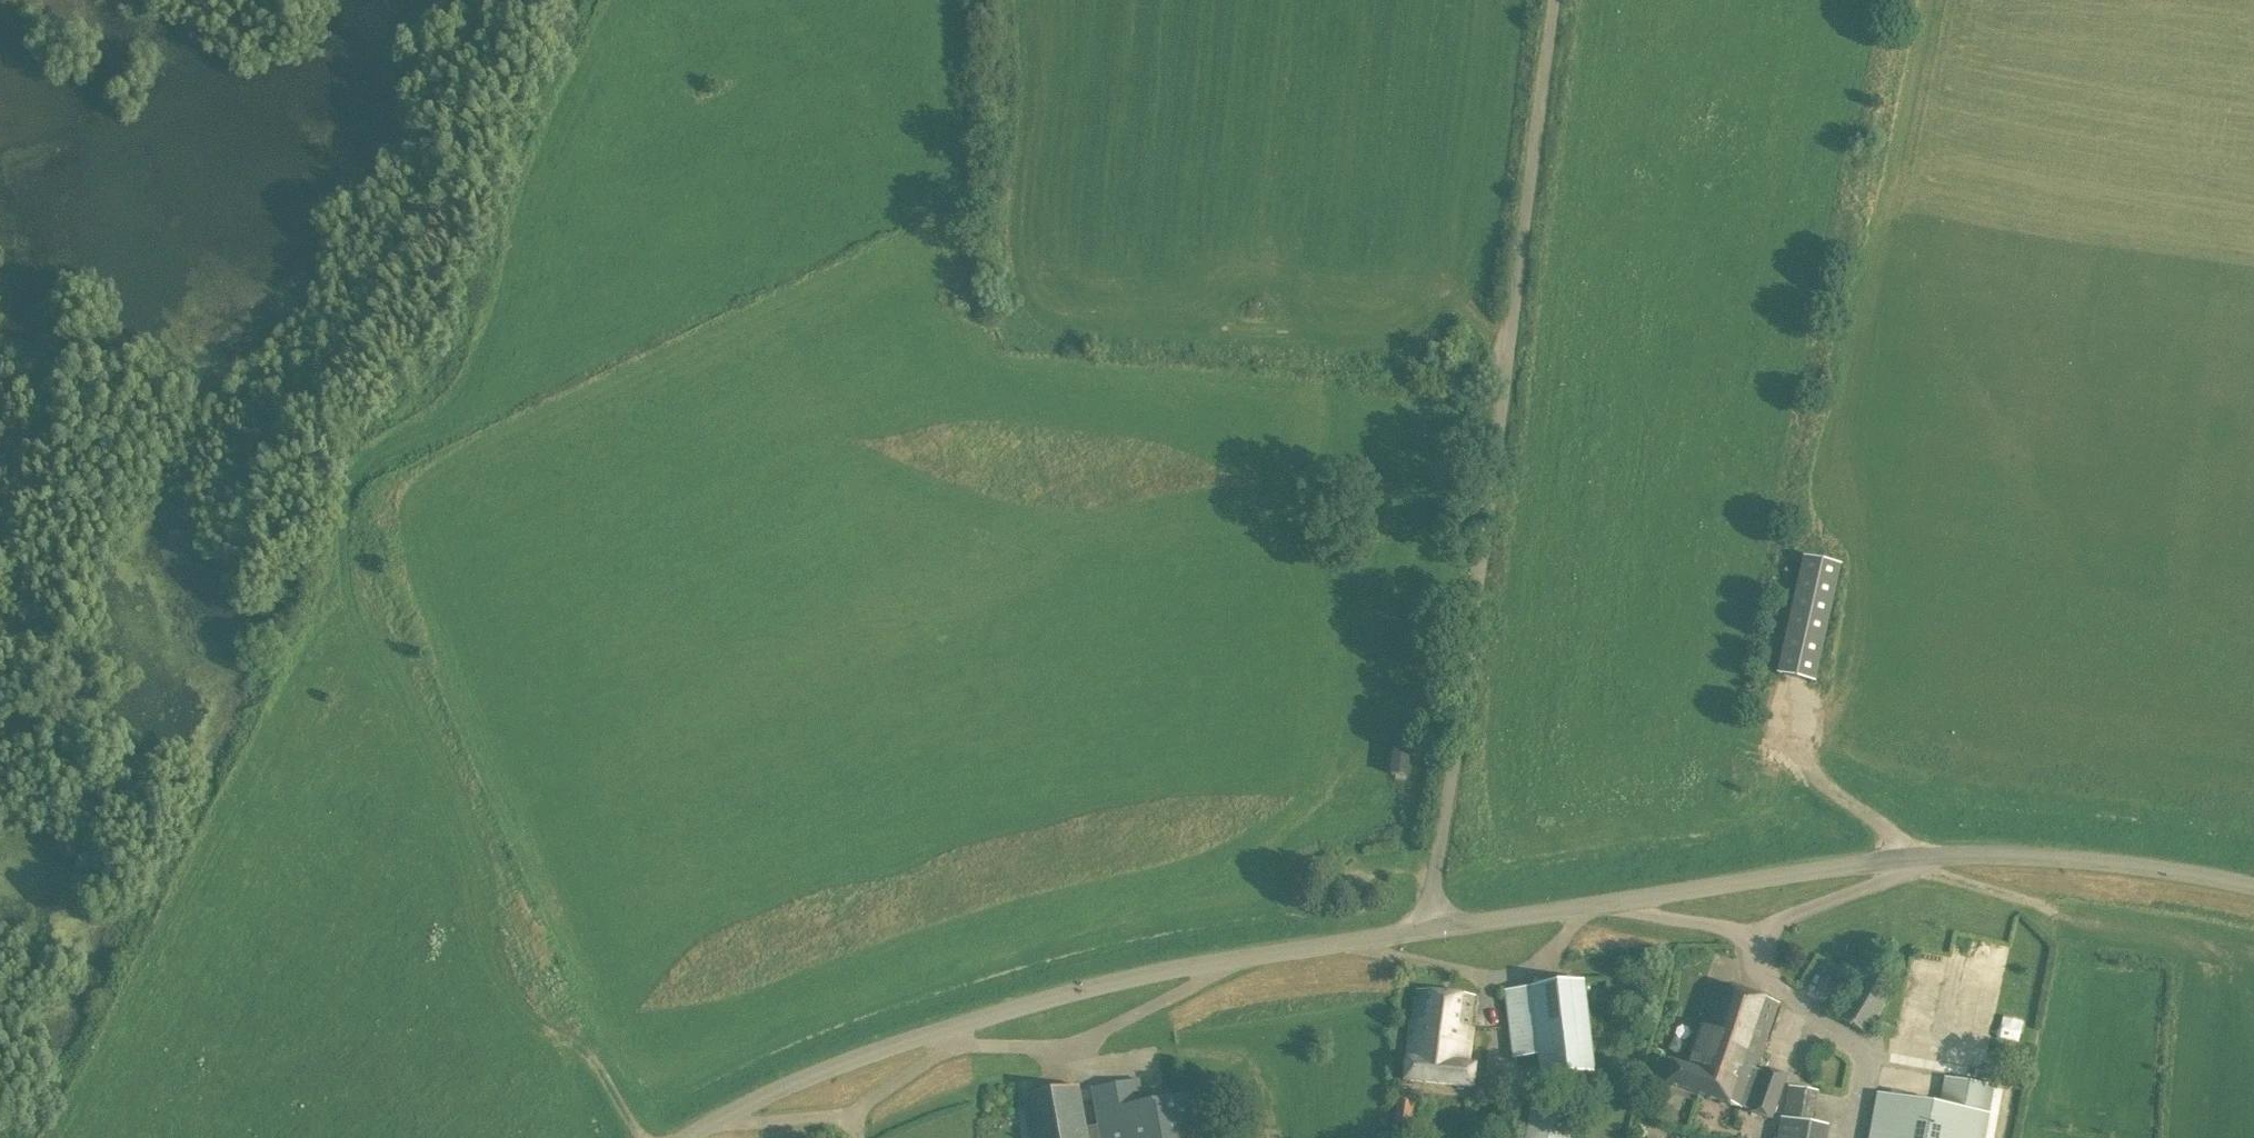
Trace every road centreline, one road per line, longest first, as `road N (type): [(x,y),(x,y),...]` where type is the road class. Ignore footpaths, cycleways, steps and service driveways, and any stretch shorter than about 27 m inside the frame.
road 1 (unclassified): [(1423,930),(1552,0)]
road 2 (unclassified): [(1423,930),(1918,855),(2123,862),(2253,887)]
road 3 (unclassified): [(680,1137),(880,1048),(1064,991),(1423,930)]

